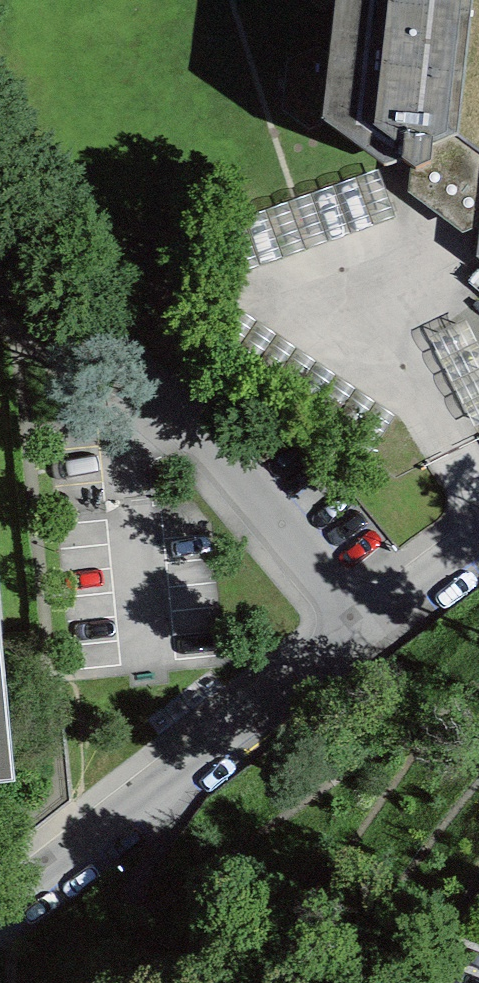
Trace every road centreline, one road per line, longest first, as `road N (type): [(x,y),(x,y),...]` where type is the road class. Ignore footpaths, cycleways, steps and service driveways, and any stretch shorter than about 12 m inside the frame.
road 1 (residential): [(300,623),(194,754),(71,881),(0,925)]
road 2 (residential): [(110,374),(300,623)]
road 3 (residential): [(478,530),(300,623)]
road 4 (residential): [(0,257),(110,374)]

